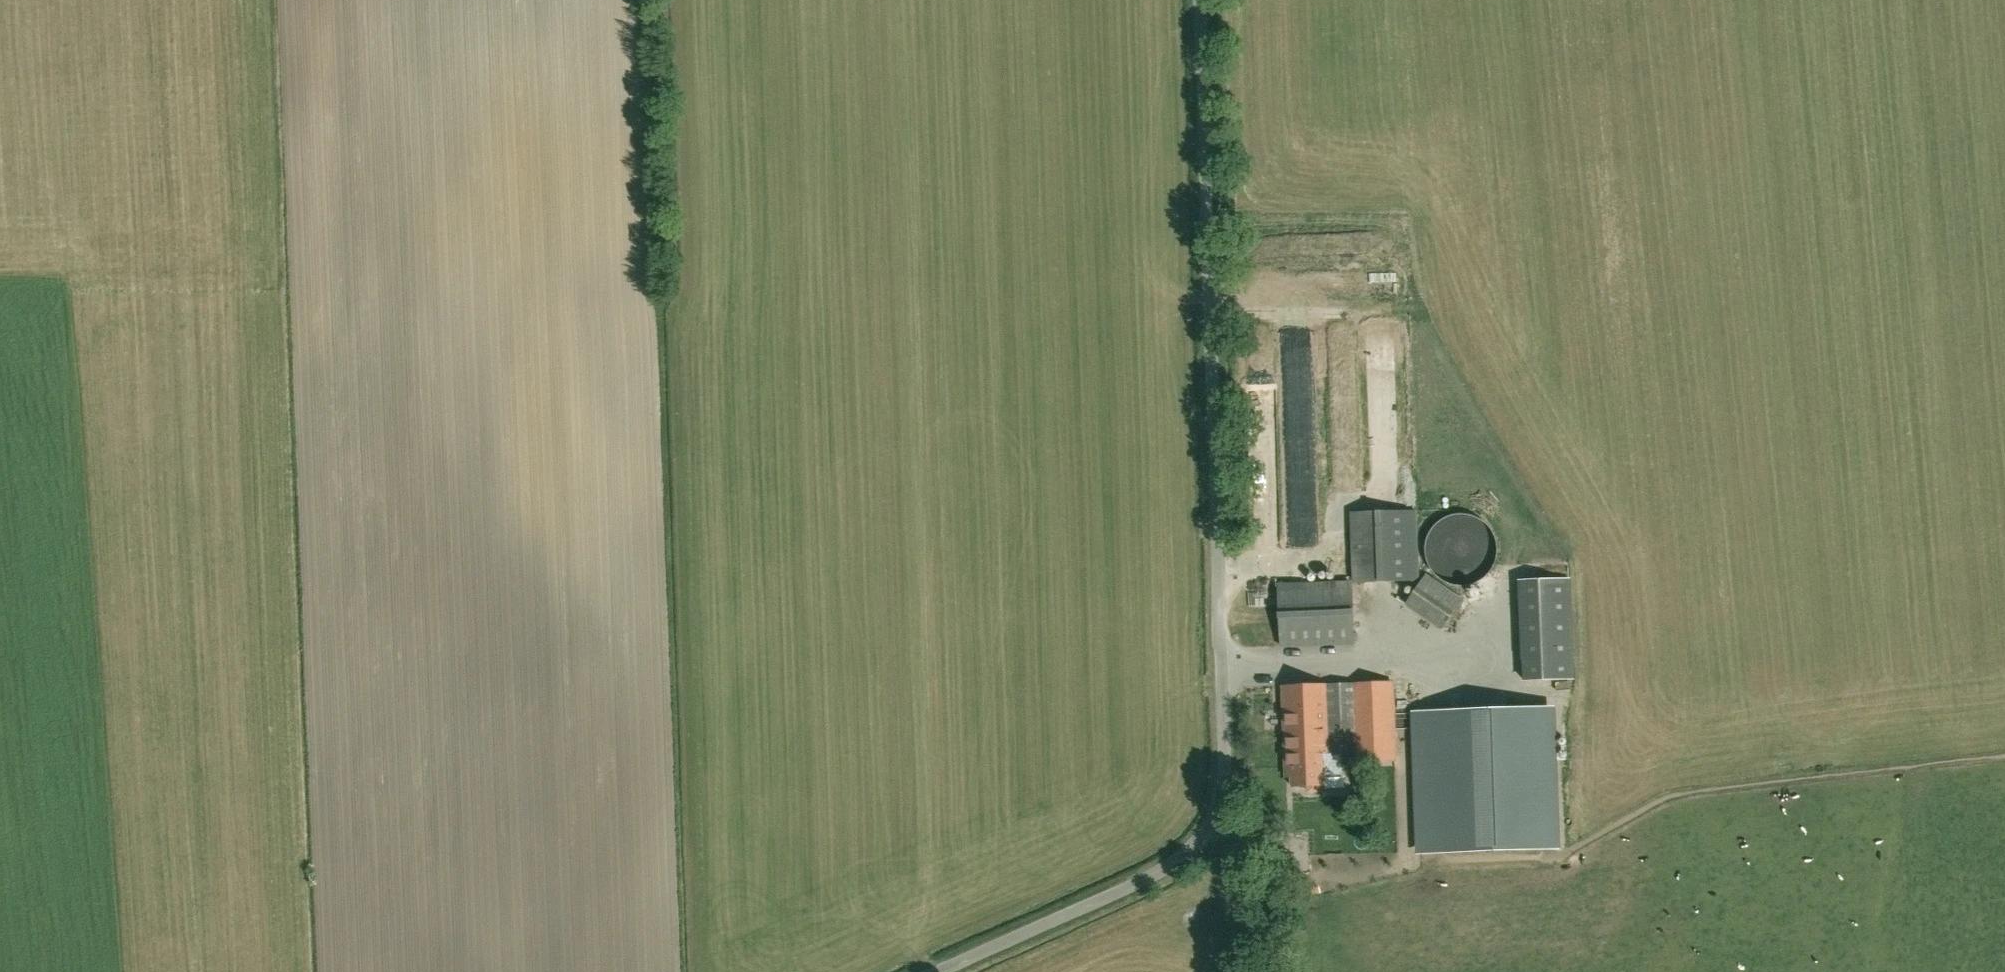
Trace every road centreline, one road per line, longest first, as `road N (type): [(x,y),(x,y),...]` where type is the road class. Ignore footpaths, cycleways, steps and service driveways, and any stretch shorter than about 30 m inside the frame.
road 1 (unclassified): [(934,971),(1152,876),(1206,832),(1219,808),(1225,769),(1198,0)]

